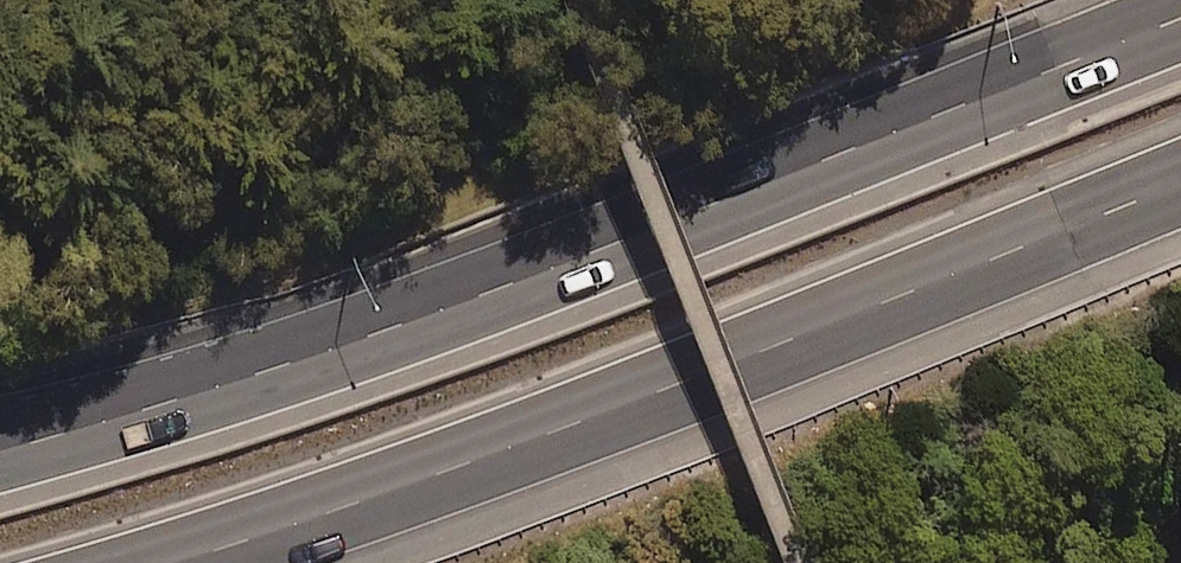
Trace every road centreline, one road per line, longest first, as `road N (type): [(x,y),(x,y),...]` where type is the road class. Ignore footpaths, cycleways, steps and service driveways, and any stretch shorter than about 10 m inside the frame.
road 1 (motorway): [(0,449),(373,337),(1180,18)]
road 2 (motorway): [(1180,181),(597,417),(169,562)]

